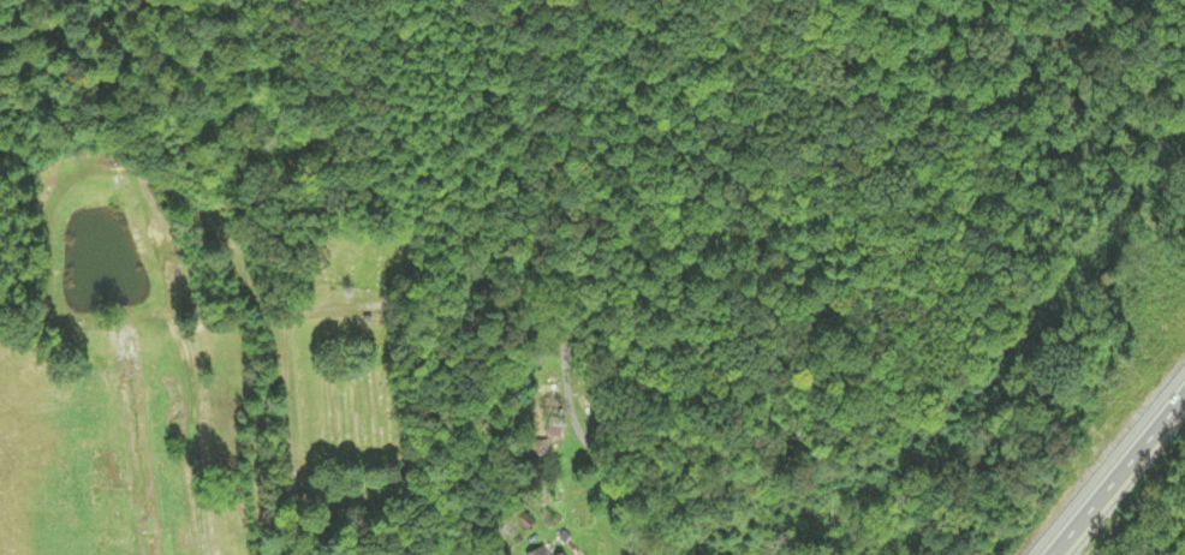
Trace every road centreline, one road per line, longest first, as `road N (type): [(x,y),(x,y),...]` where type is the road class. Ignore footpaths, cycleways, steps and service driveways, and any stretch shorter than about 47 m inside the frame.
road 1 (motorway): [(1184,385),(1045,554)]

